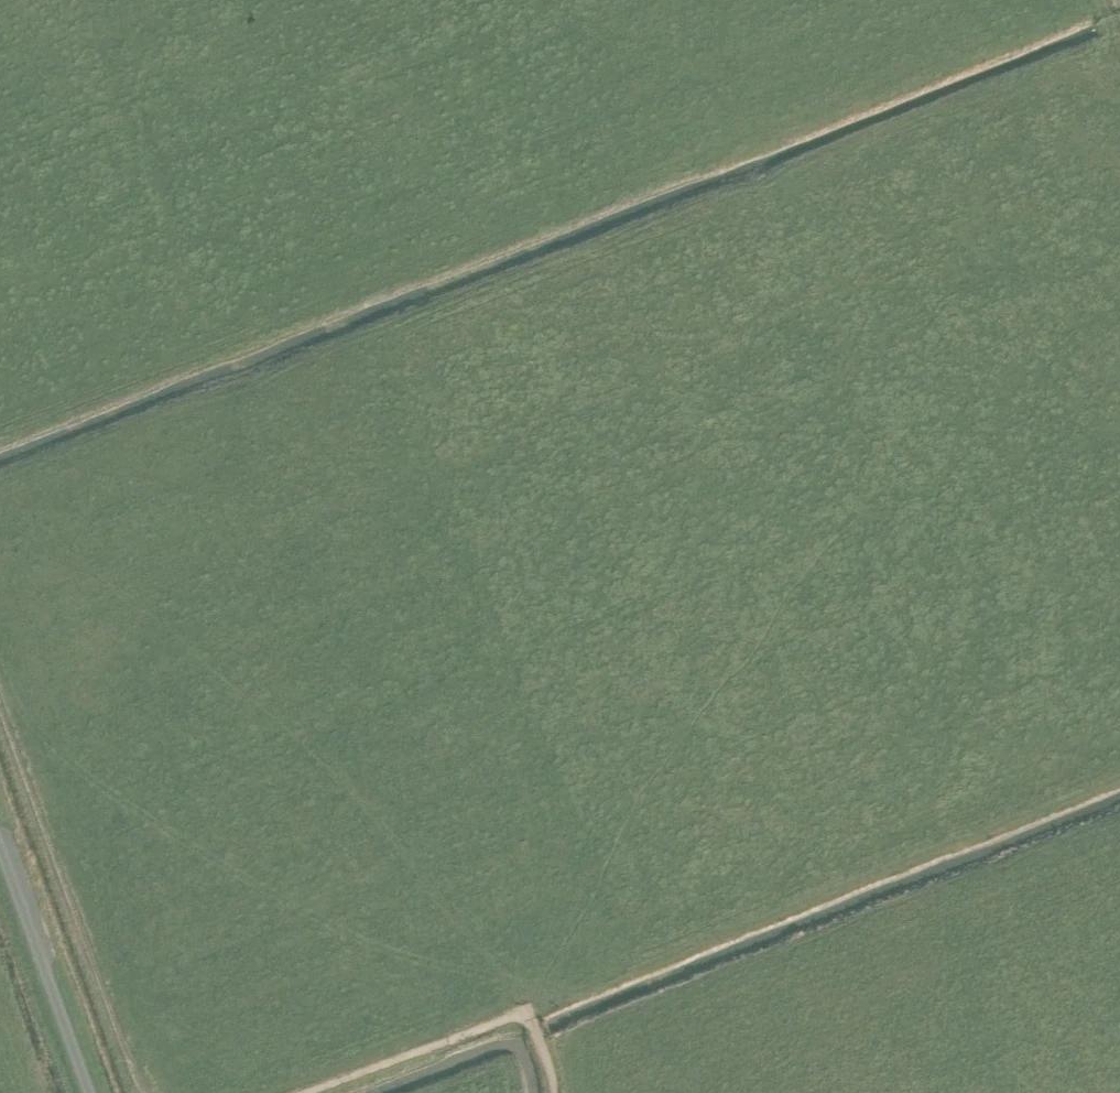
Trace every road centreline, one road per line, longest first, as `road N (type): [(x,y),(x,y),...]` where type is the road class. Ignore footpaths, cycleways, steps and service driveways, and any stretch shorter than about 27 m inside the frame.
road 1 (unclassified): [(88,1092),(0,848)]

